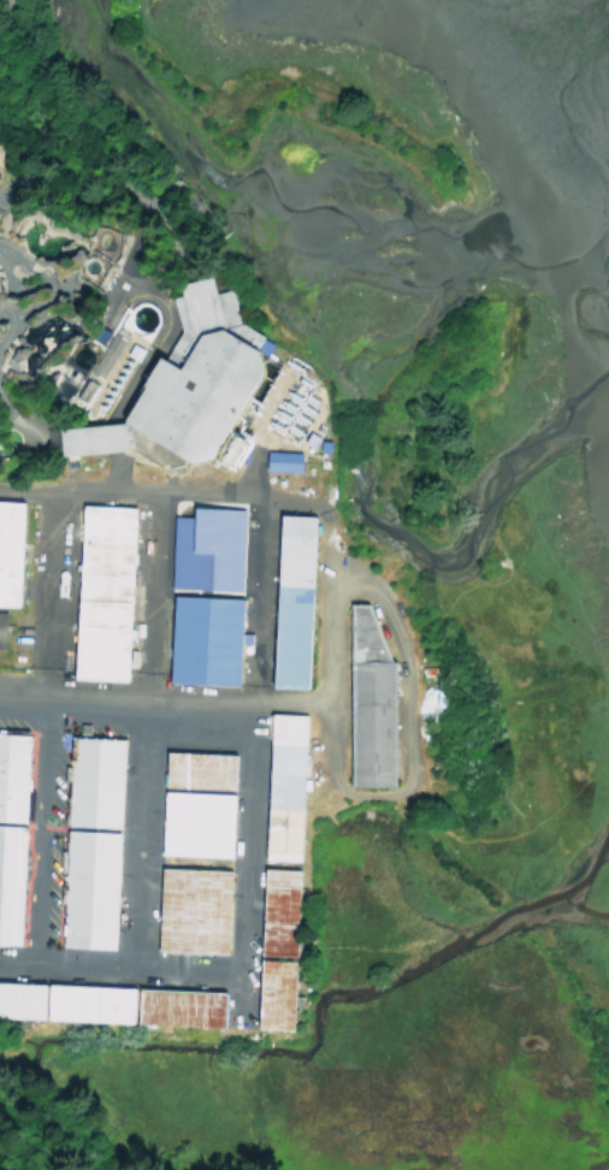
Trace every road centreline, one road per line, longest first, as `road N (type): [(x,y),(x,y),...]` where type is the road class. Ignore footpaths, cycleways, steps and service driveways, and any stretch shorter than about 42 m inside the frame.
road 1 (residential): [(258,496),(244,1003)]
road 2 (residential): [(0,482),(258,496)]

